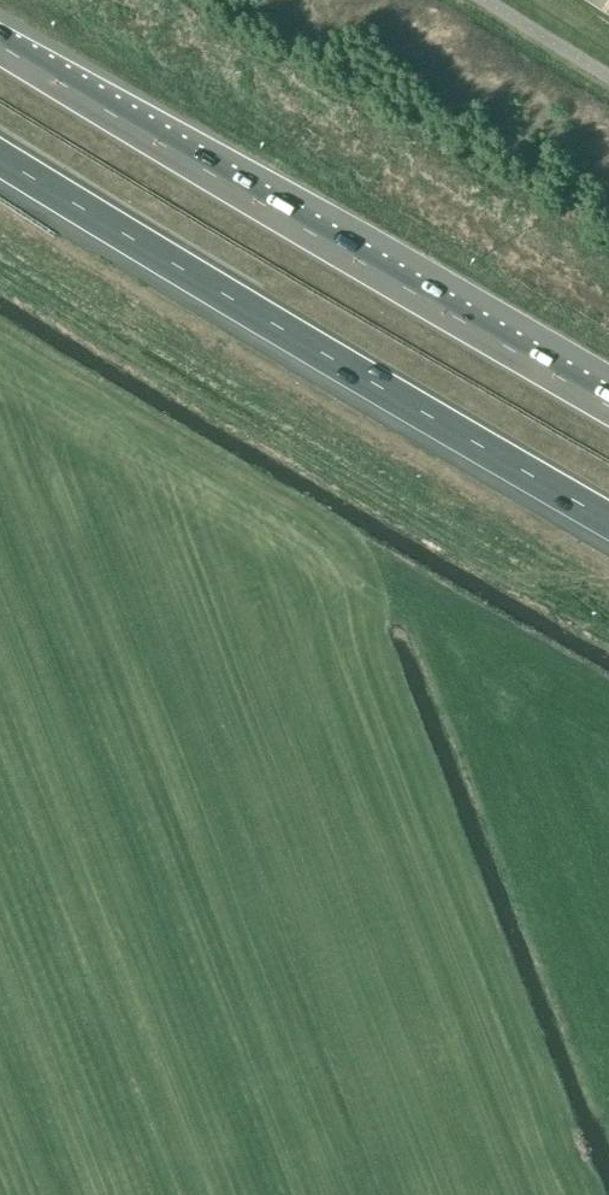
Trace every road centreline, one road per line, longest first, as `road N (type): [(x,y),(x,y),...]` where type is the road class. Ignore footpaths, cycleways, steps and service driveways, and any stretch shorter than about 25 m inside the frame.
road 1 (motorway): [(0,157),(608,523)]
road 2 (motorway): [(608,405),(0,49)]

